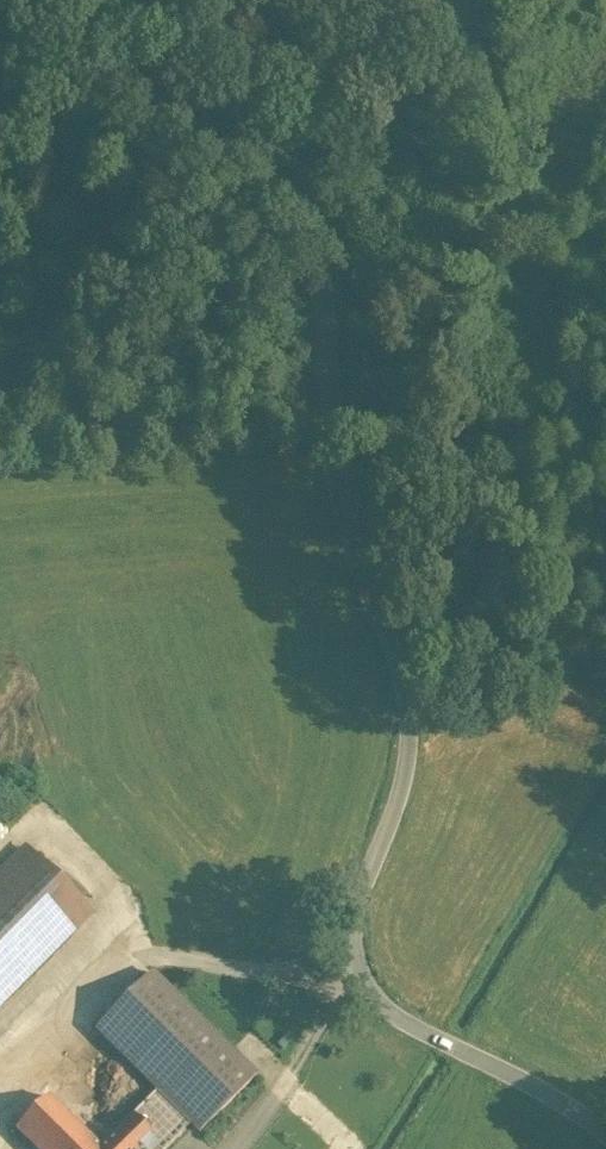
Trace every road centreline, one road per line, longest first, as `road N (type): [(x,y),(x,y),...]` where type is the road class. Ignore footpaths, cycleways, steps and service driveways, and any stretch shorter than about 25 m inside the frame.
road 1 (tertiary): [(605,1138),(571,1108),(377,1003),(357,960),(356,892),(406,761),(401,672),(354,551),(285,126),(246,0)]

